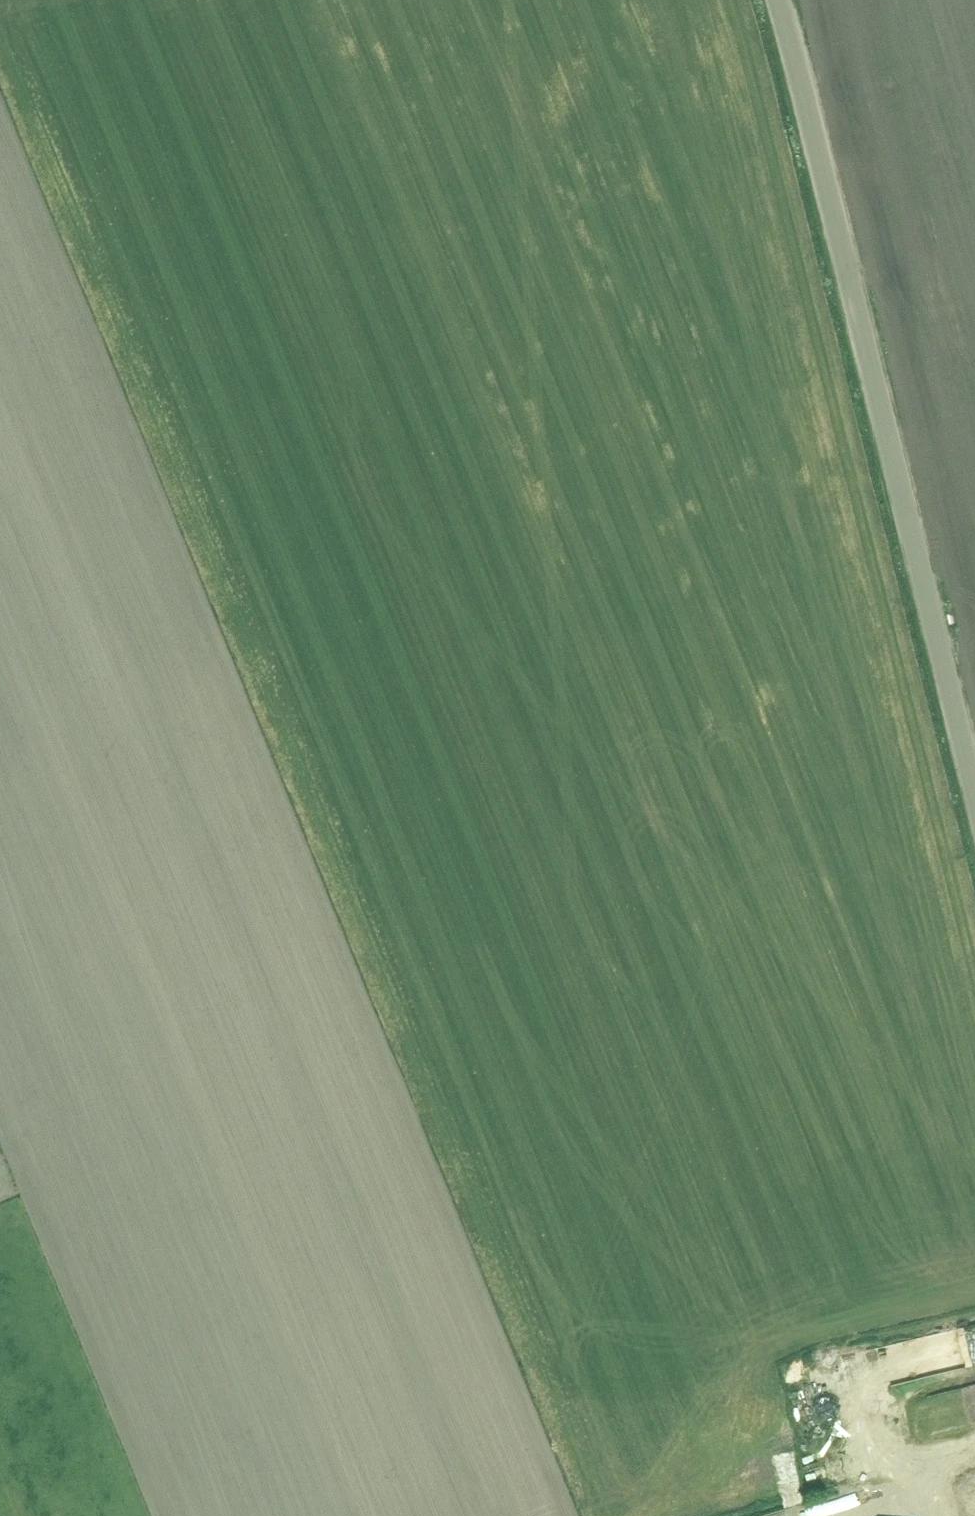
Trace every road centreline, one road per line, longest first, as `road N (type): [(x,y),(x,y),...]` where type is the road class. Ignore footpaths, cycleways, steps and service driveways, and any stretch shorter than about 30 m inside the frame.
road 1 (unclassified): [(974,809),(767,0)]

